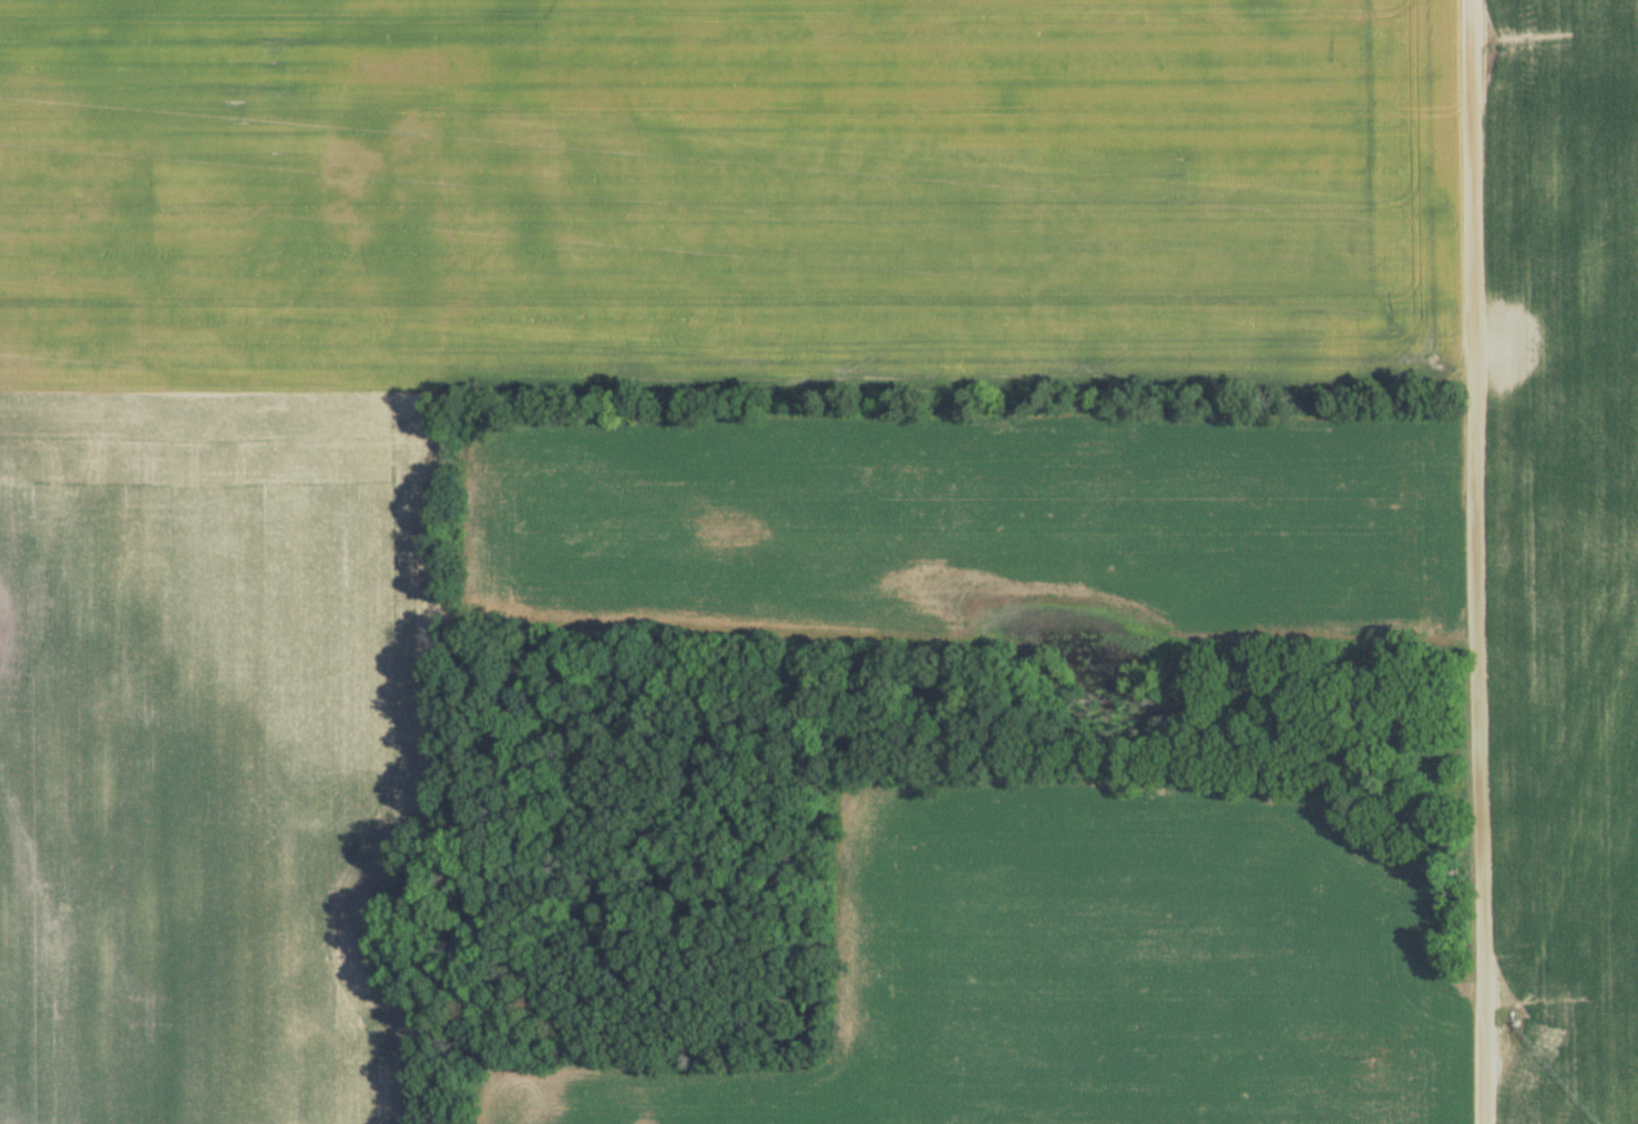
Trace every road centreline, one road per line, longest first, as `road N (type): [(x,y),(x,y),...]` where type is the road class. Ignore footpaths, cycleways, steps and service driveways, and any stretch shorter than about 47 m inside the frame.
road 1 (residential): [(1483,1123),(1472,0)]

